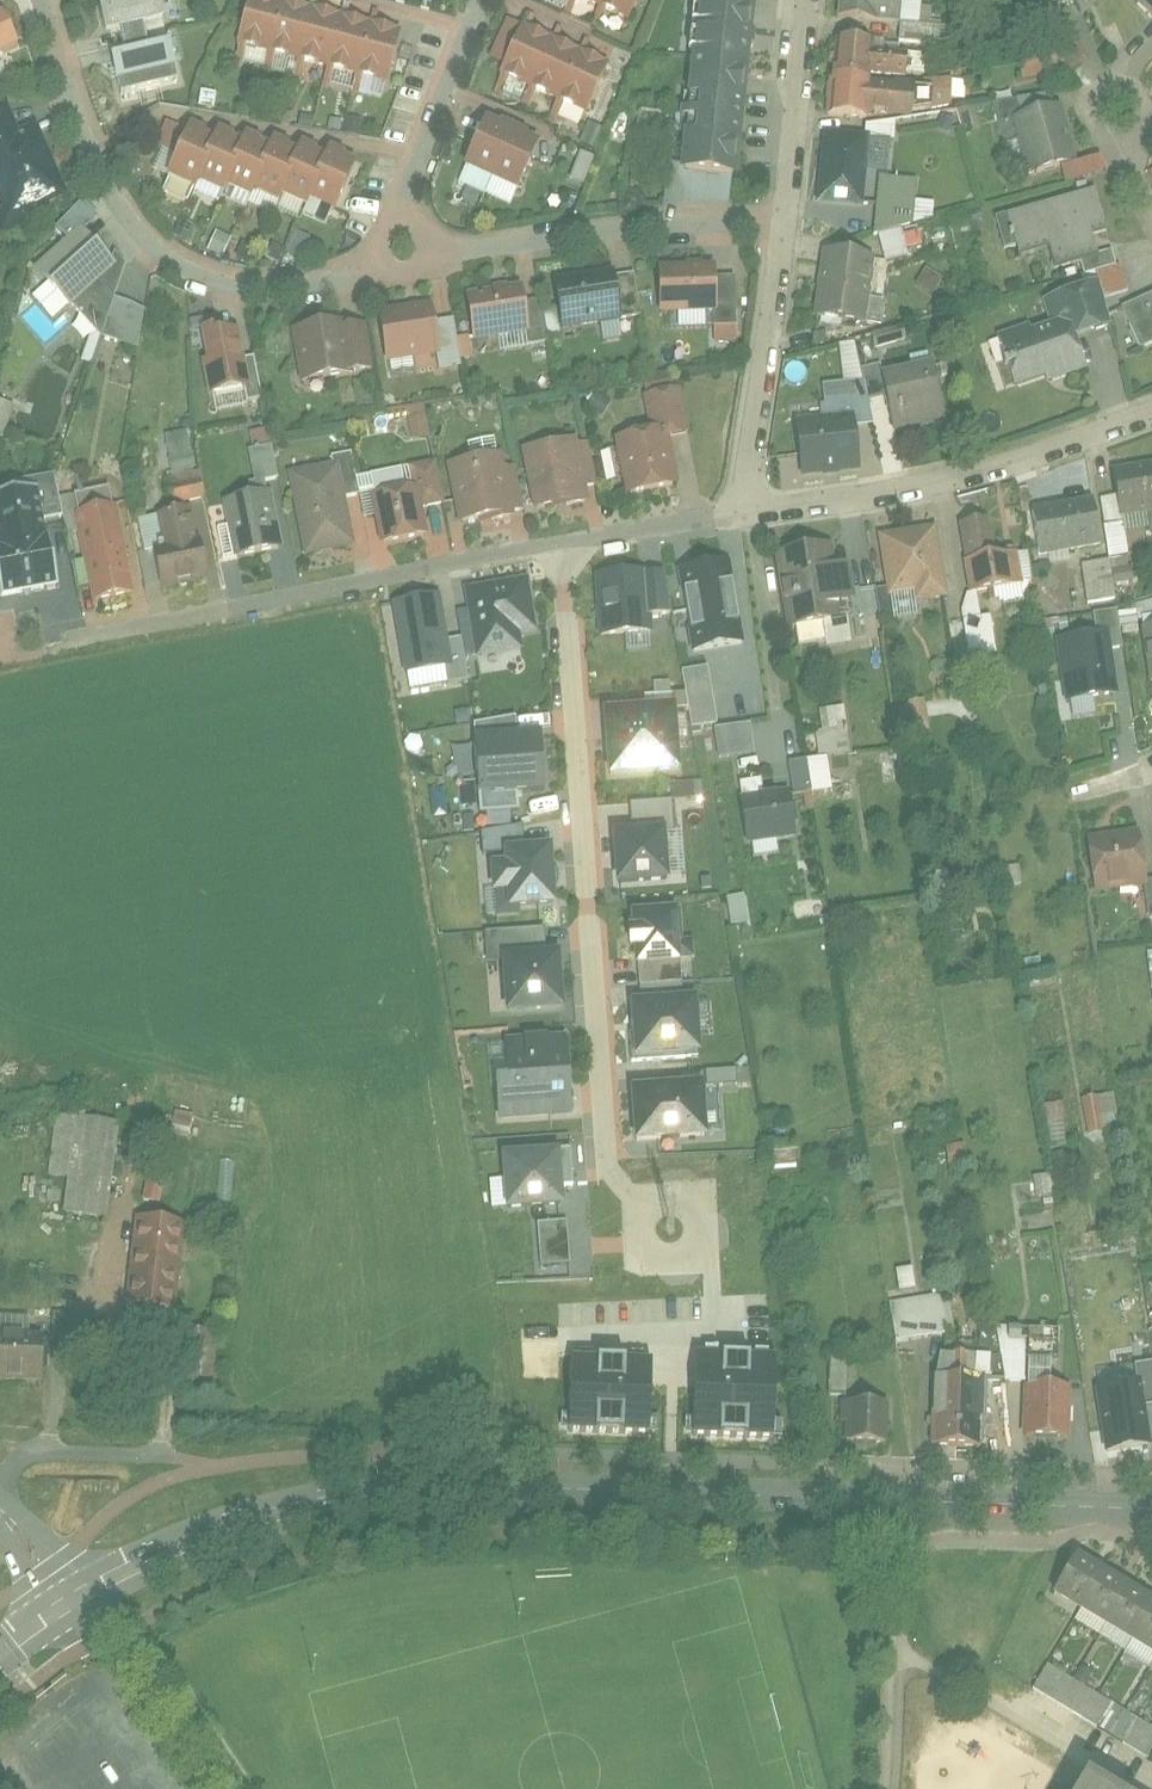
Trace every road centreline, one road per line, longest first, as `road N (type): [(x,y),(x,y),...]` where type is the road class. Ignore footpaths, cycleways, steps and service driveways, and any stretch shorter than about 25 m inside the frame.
road 1 (tertiary): [(57,1607),(118,1576),(297,1514),(405,1496),(919,1493),(1151,1505)]
road 2 (residential): [(560,548),(608,1166),(669,1233)]
road 3 (residential): [(77,636),(560,548)]
road 4 (residential): [(746,512),(939,485),(1151,419)]
road 5 (residential): [(790,221),(617,227),(402,274)]
road 6 (residential): [(402,274),(284,288),(210,277),(150,241),(92,154)]
road 7 (residential): [(790,221),(746,512)]
road 8 (residential): [(402,274),(407,187),(481,0)]
road 9 (residential): [(802,0),(790,221)]
road 10 (residential): [(560,548),(746,512)]
road 11 (residential): [(41,0),(69,103),(92,154)]

